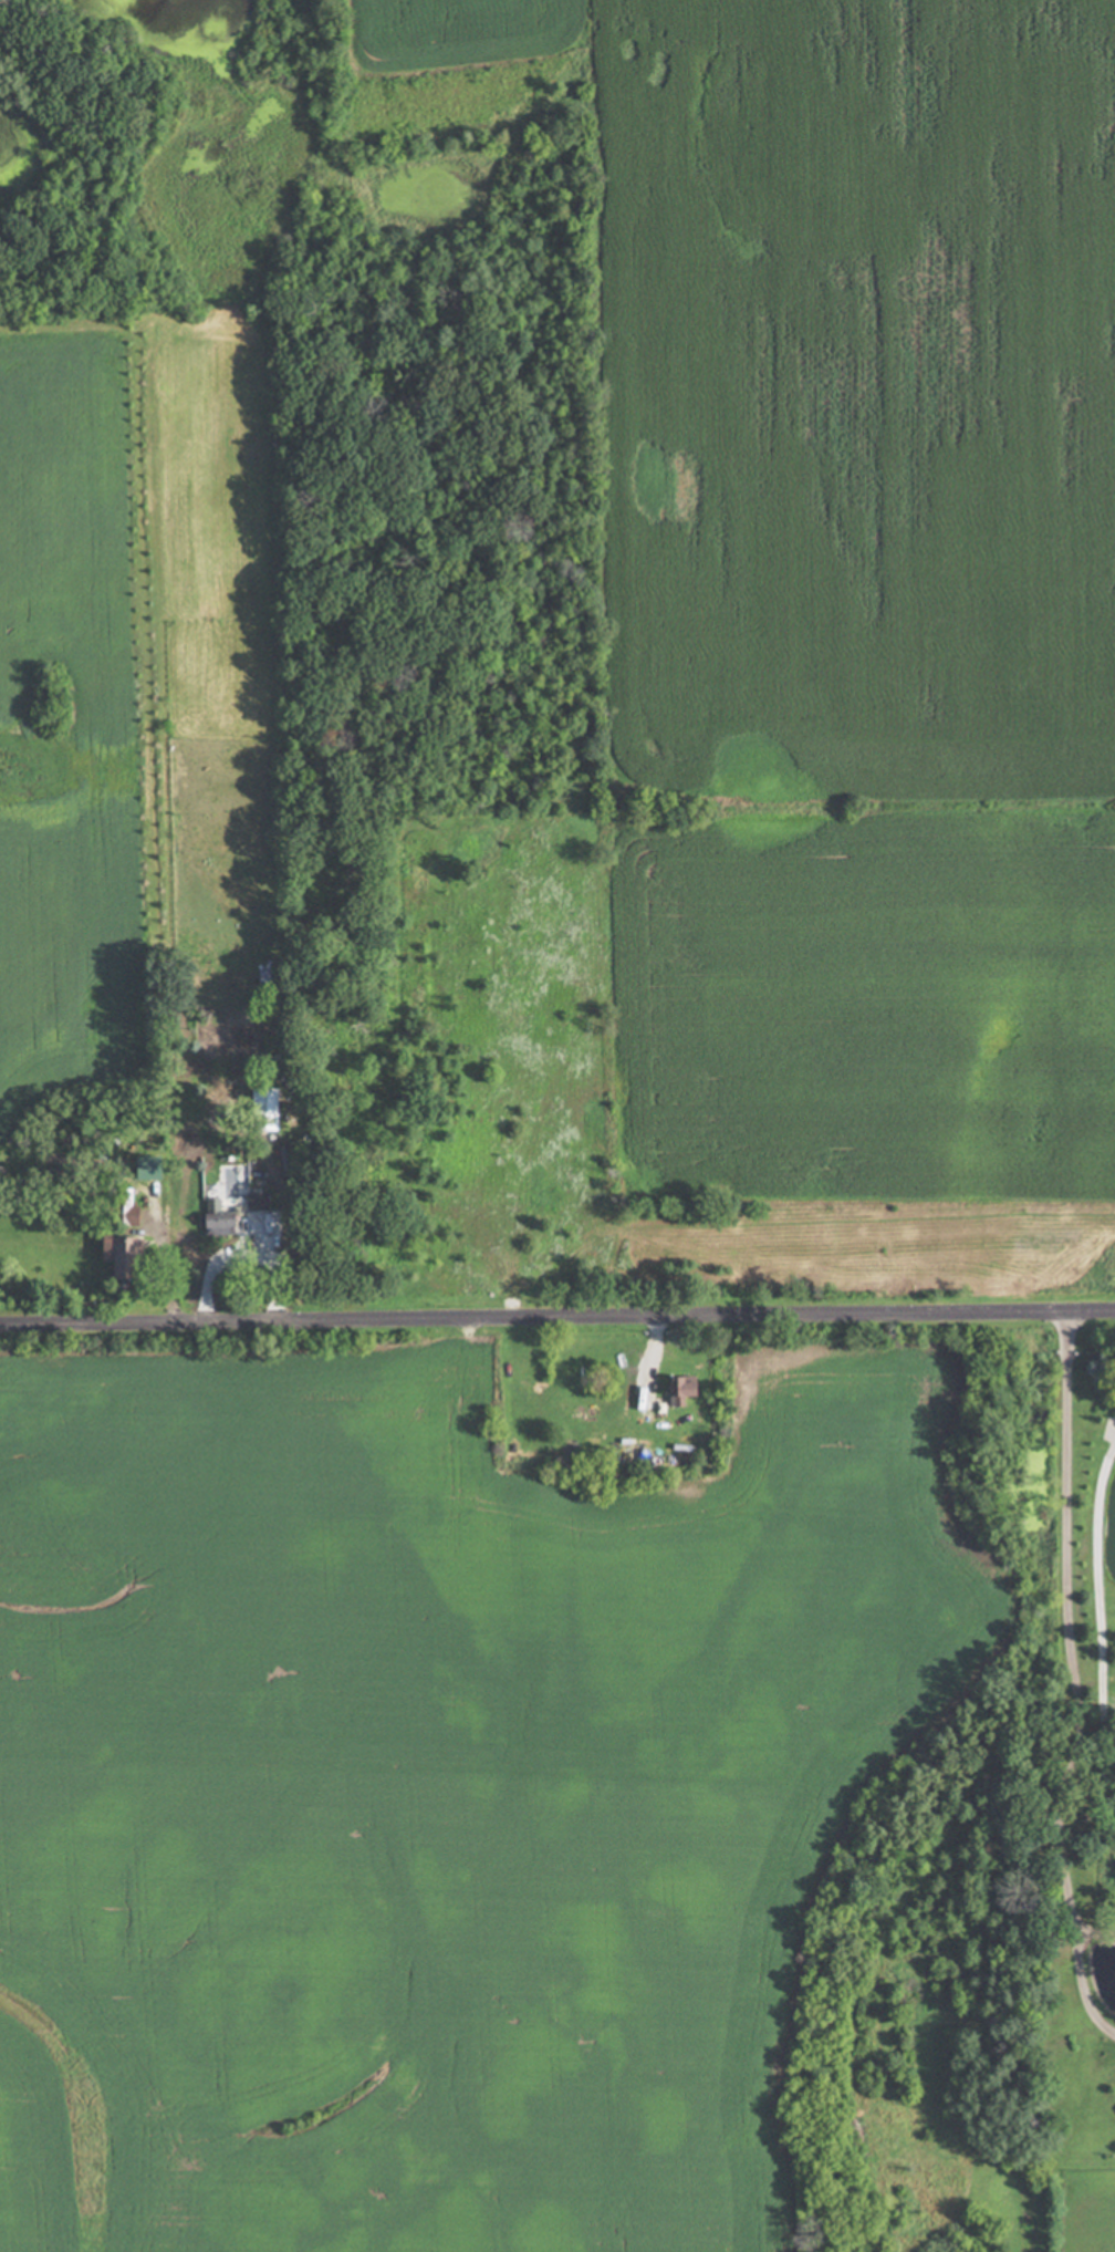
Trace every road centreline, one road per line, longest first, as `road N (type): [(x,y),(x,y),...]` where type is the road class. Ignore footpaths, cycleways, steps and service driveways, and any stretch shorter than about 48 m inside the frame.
road 1 (residential): [(1114,1307),(0,1316)]

